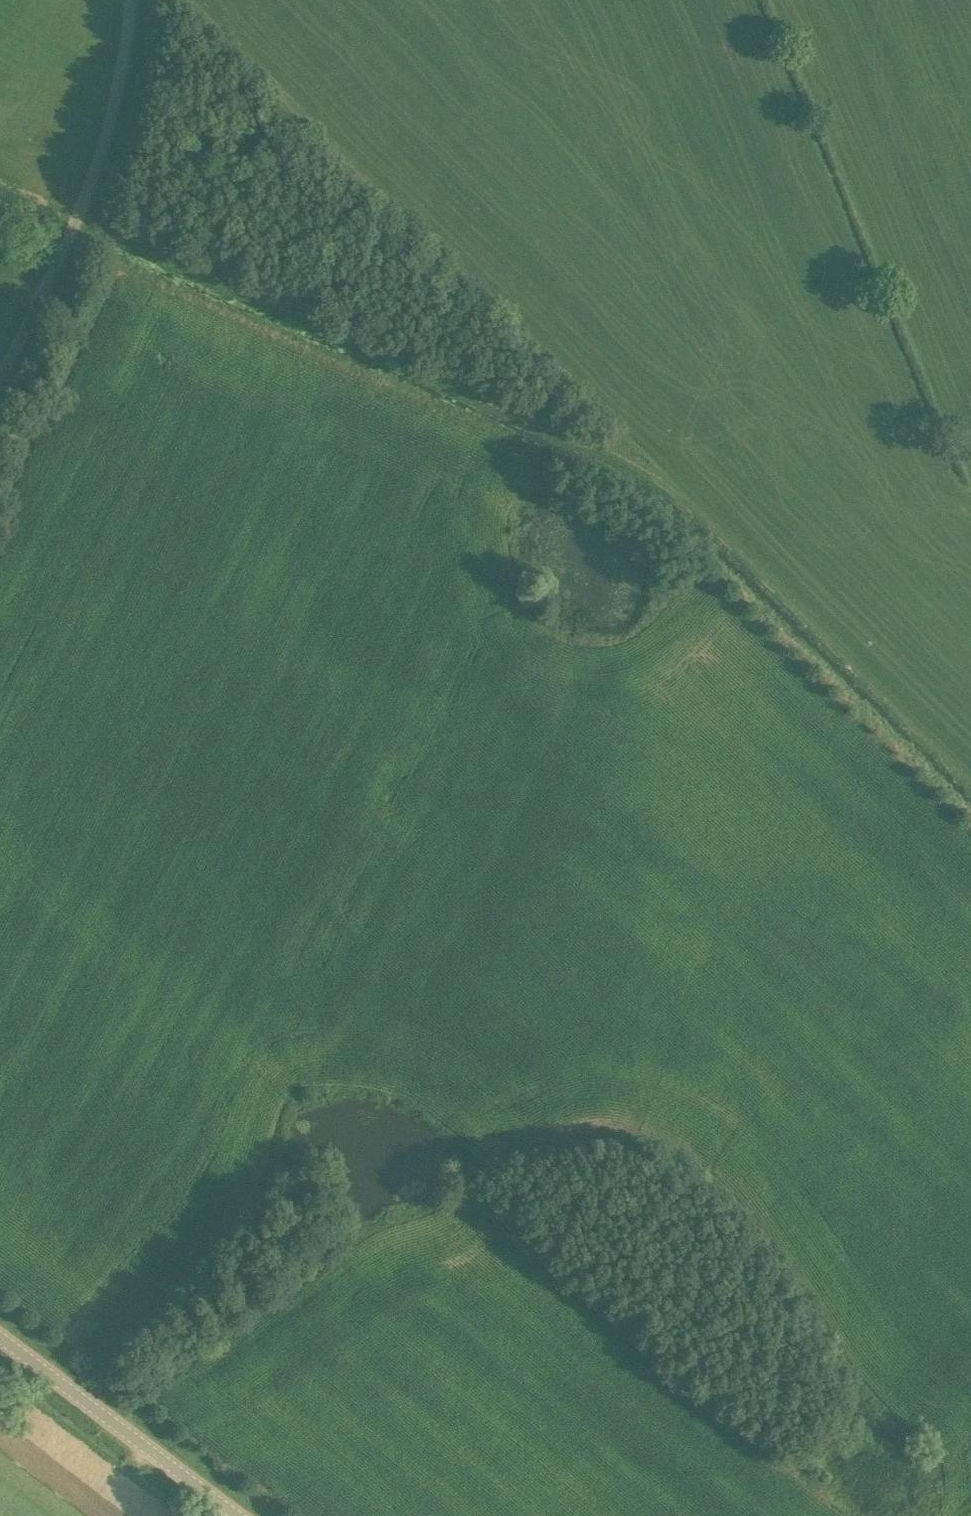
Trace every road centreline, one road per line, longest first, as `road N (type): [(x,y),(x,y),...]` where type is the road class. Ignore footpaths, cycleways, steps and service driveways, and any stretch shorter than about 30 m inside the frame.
road 1 (unclassified): [(0,380),(98,170),(124,76),(132,0)]
road 2 (tertiary): [(236,1515),(0,1337)]

